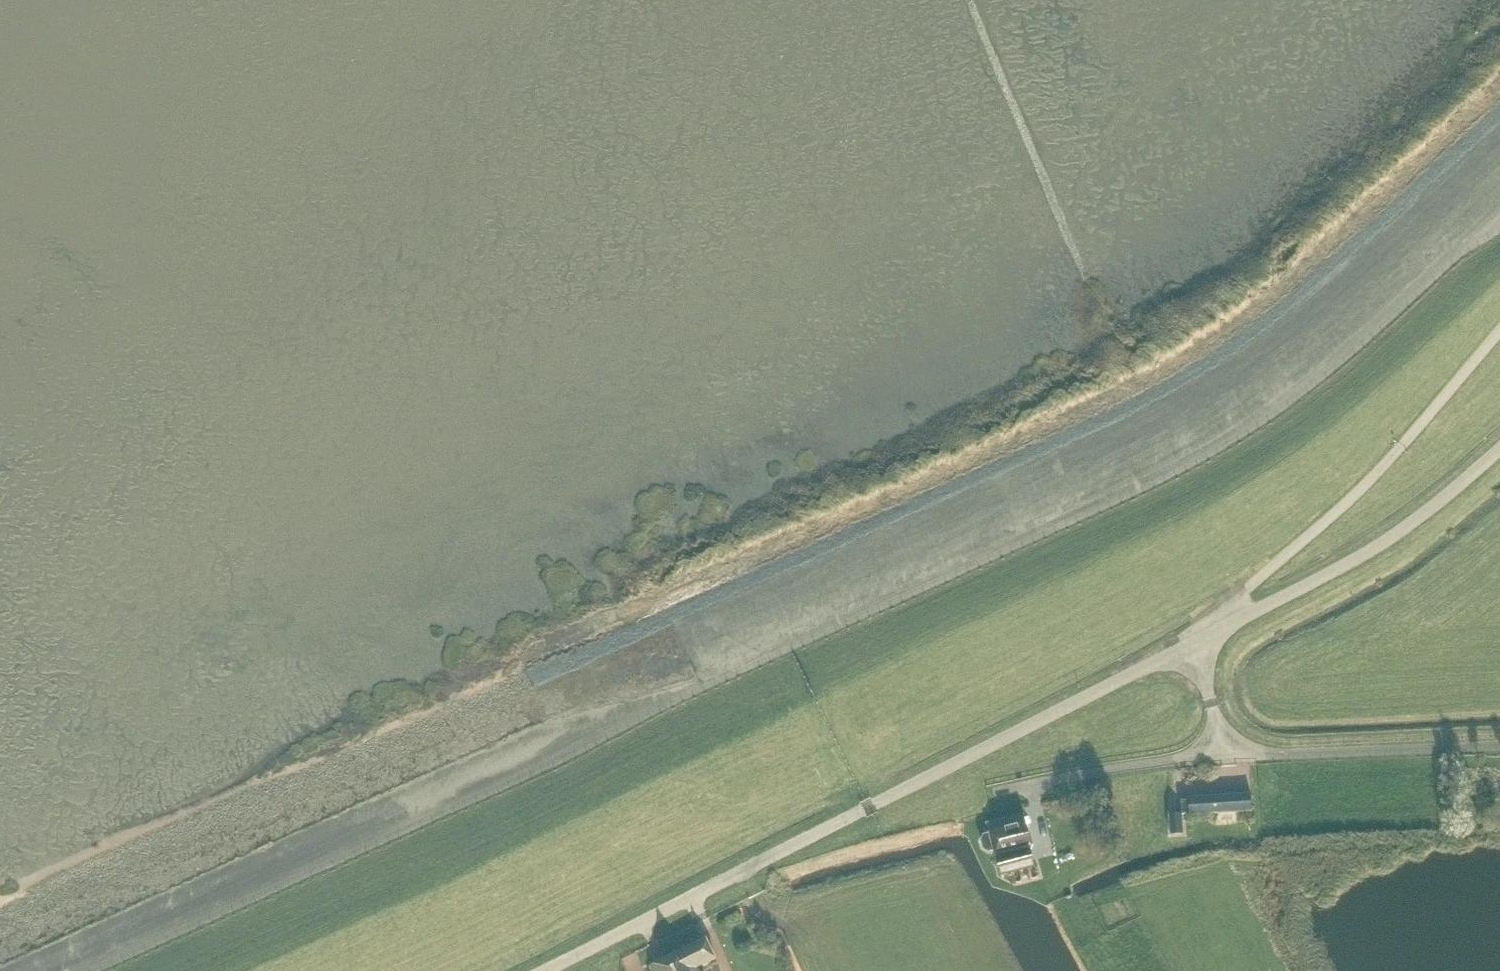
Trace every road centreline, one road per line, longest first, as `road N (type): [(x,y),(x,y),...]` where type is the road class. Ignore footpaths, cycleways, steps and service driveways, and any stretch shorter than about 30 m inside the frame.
road 1 (unclassified): [(540,970),(1196,646)]
road 2 (unclassified): [(1196,646),(1228,605),(1368,487),(1499,333)]
road 3 (unclassified): [(1196,646),(1375,551),(1499,451)]
road 4 (unclassified): [(1224,756),(1499,744)]
road 5 (unclassified): [(998,790),(1224,756)]

